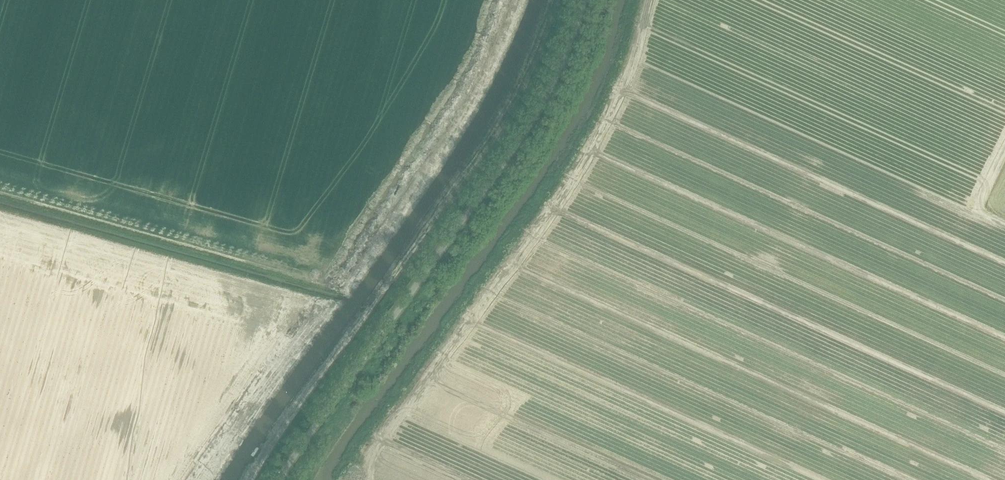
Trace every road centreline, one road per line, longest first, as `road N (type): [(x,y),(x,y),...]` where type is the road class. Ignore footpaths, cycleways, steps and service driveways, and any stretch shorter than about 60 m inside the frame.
road 1 (unclassified): [(280,479),(535,121),(586,0)]

